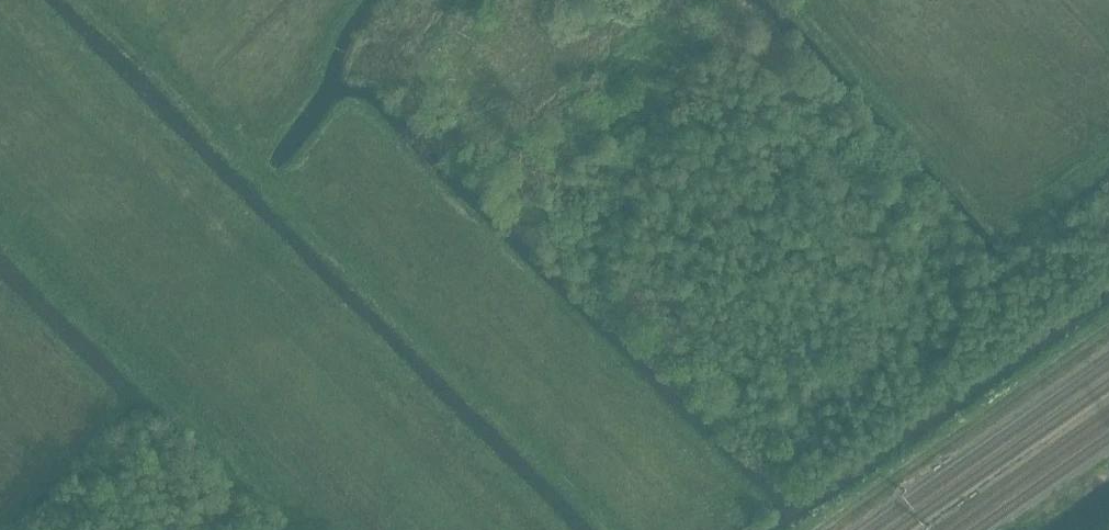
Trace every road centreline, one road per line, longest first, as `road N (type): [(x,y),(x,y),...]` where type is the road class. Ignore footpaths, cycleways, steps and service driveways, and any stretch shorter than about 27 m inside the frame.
road 1 (track): [(1108,330),(820,529)]

